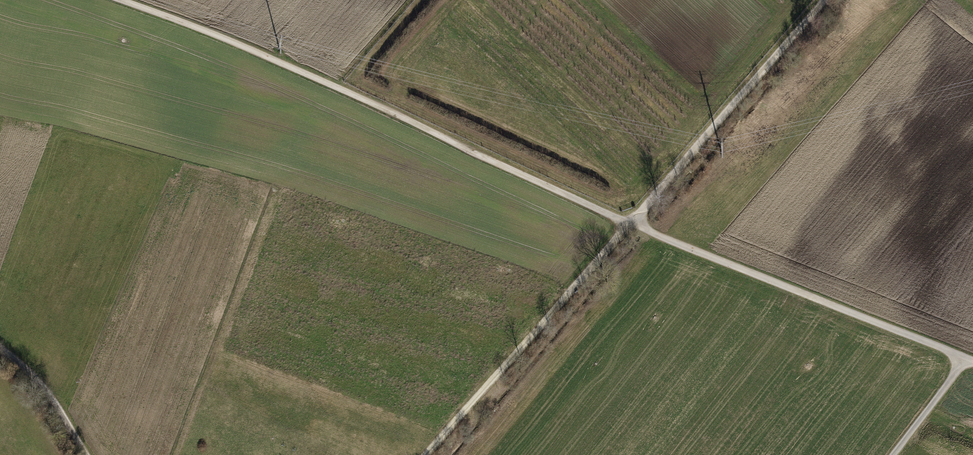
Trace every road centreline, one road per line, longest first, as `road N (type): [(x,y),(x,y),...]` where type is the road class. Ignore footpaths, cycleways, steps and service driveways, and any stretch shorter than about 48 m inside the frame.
road 1 (track): [(629,224),(123,0)]
road 2 (track): [(972,363),(629,224)]
road 3 (track): [(427,454),(629,224)]
road 4 (track): [(629,224),(823,0)]
road 5 (track): [(87,454),(59,407),(0,350)]

